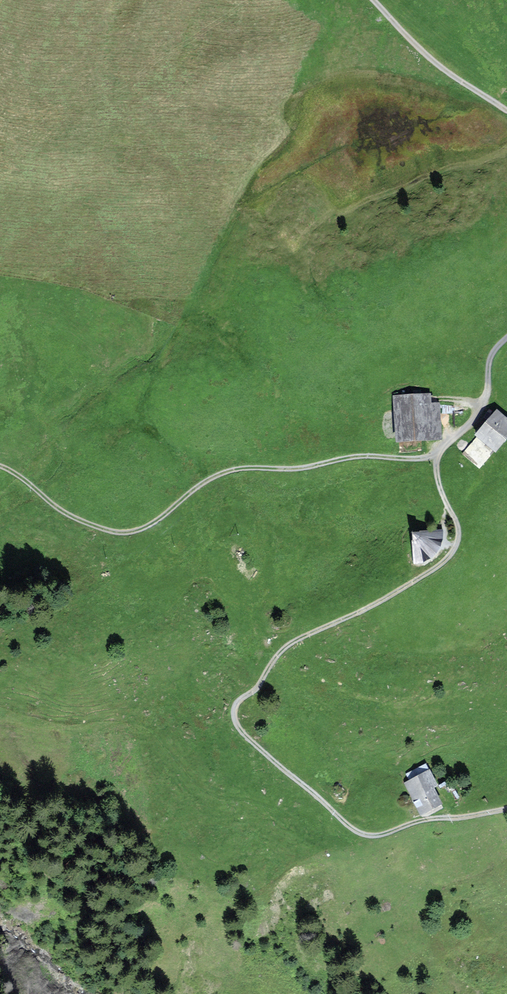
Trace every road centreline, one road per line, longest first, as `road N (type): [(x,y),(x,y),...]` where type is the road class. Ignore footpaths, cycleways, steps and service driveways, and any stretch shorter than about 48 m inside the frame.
road 1 (track): [(437,457),(459,531),(451,555),(385,600),(287,647),(238,703),(235,720),(361,833),(506,809)]
road 2 (track): [(437,457),(242,467),(215,475),(163,516),(123,532),(70,515),(0,465)]
road 3 (track): [(506,111),(429,57),(373,0)]
road 4 (track): [(506,337),(489,360),(480,408),(437,457)]

